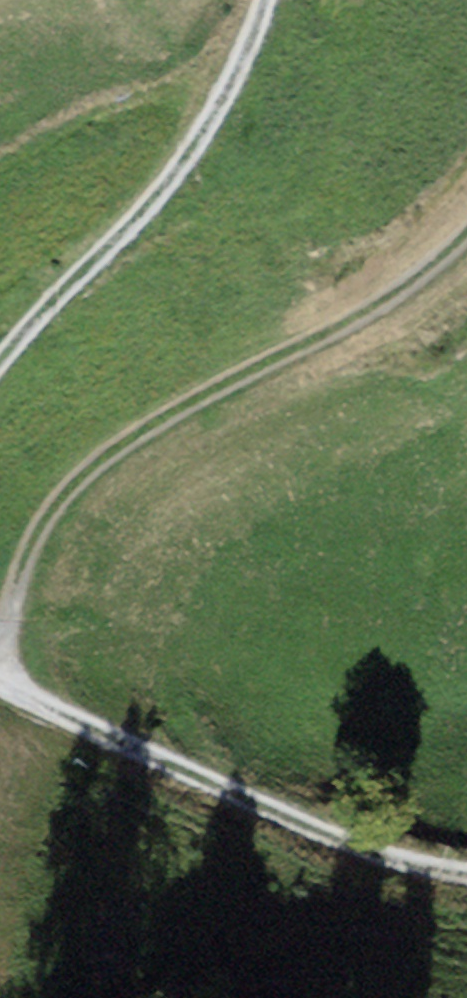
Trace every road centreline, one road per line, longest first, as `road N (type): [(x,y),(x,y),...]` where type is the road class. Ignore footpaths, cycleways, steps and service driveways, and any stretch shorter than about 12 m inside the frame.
road 1 (track): [(466,225),(388,295),(171,414),(74,478),(28,542),(0,636)]
road 2 (track): [(0,679),(372,850),(466,870)]
road 3 (track): [(262,0),(184,164),(0,369)]

